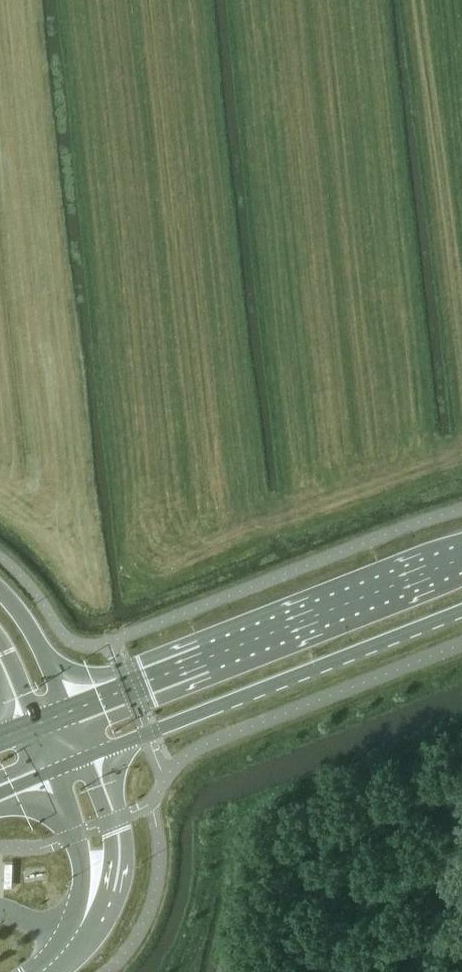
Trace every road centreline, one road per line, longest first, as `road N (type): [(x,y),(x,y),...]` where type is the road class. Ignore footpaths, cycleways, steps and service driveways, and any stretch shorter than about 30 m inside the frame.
road 1 (primary): [(461,557),(69,709)]
road 2 (primary): [(92,754),(461,610)]
road 3 (tertiary): [(75,936),(118,880),(116,820),(92,754)]
road 4 (tertiary): [(45,773),(75,835),(84,881),(75,936)]
road 5 (tertiary): [(69,709),(37,641),(0,590)]

